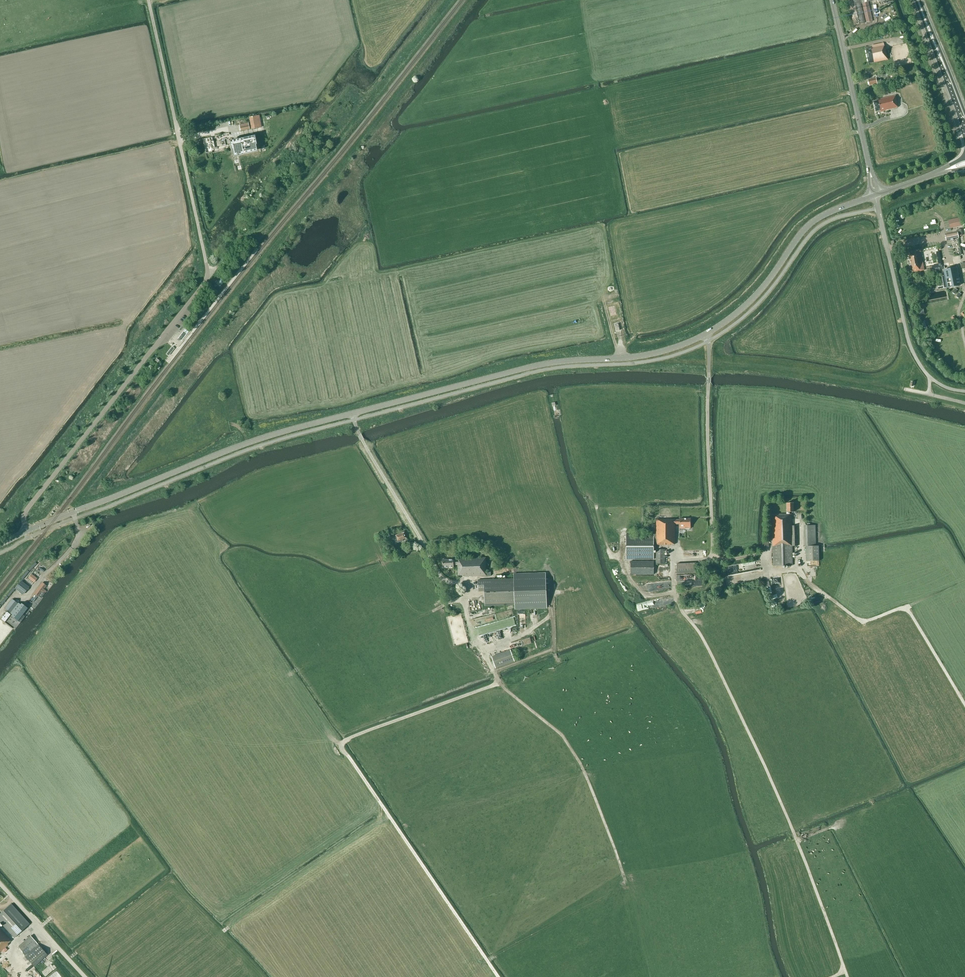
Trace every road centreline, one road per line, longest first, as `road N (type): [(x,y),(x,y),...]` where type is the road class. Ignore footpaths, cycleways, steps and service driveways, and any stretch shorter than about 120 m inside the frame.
road 1 (tertiary): [(26,532),(287,430),(526,368),(688,343),(743,308),(814,220),(875,195)]
road 2 (unclassified): [(26,532),(26,510),(207,277),(148,0)]
road 3 (track): [(847,976),(793,830),(674,590)]
road 4 (track): [(805,579),(863,622),(905,607),(964,705)]
road 5 (tertiary): [(875,195),(832,0)]
road 6 (unclassified): [(929,376),(907,335),(875,195)]
road 7 (trunk): [(964,123),(918,0)]
road 8 (unclassified): [(85,976),(0,884)]

